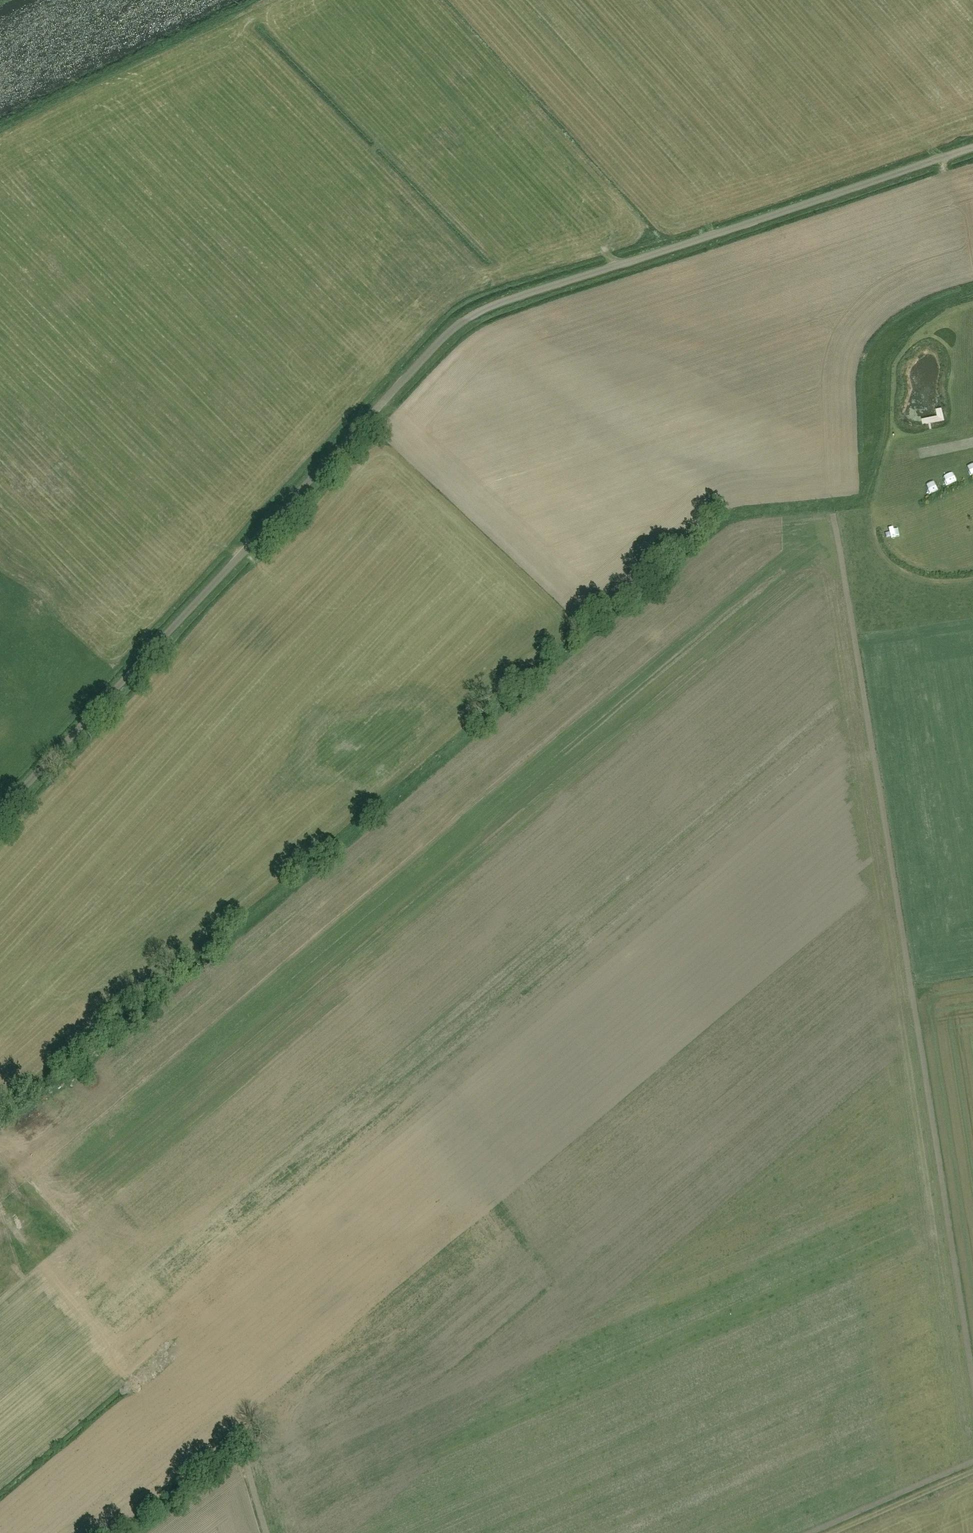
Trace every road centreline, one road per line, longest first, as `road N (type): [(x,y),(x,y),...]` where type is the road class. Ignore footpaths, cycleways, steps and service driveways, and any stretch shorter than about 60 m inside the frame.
road 1 (unclassified): [(972,149),(474,322),(0,815)]
road 2 (track): [(972,1472),(832,1532)]

